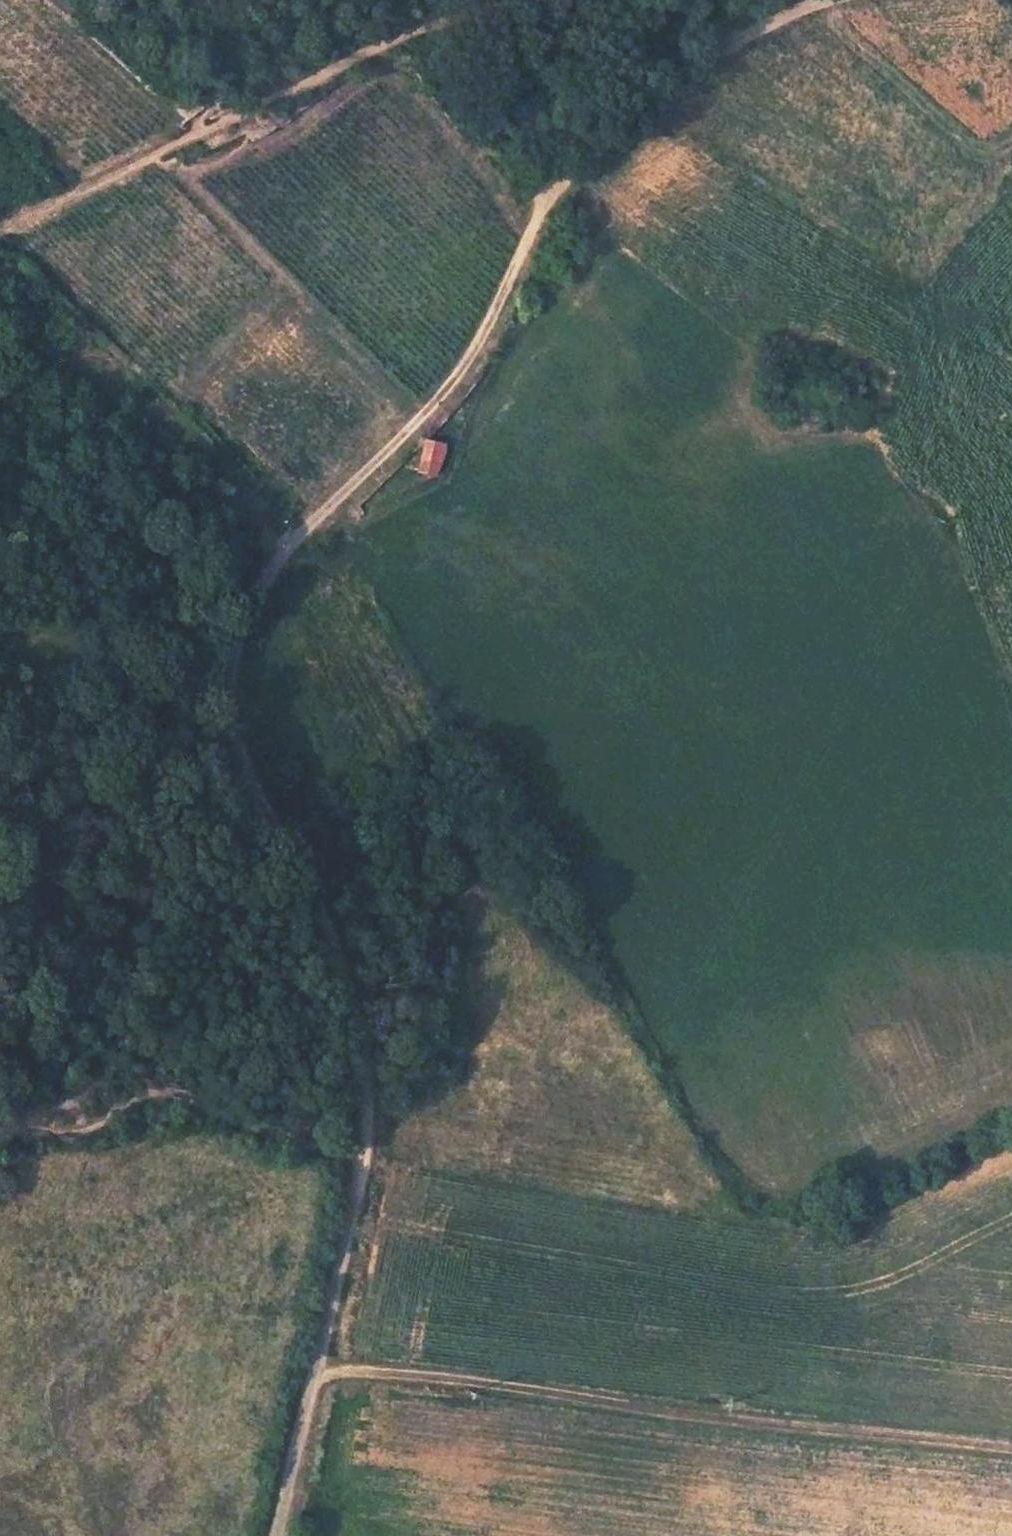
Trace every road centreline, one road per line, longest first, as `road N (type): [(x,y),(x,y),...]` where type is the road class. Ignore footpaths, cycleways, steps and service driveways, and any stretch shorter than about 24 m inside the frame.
road 1 (track): [(365,1155),(364,1060),(337,953),(239,742),(232,670),(255,598),(294,541),(463,368),(554,200),(583,164),(695,73),(775,23),(833,0)]
road 2 (track): [(1011,1448),(319,1372)]
road 3 (track): [(0,240),(481,0)]
road 4 (track): [(278,1535),(365,1155)]

